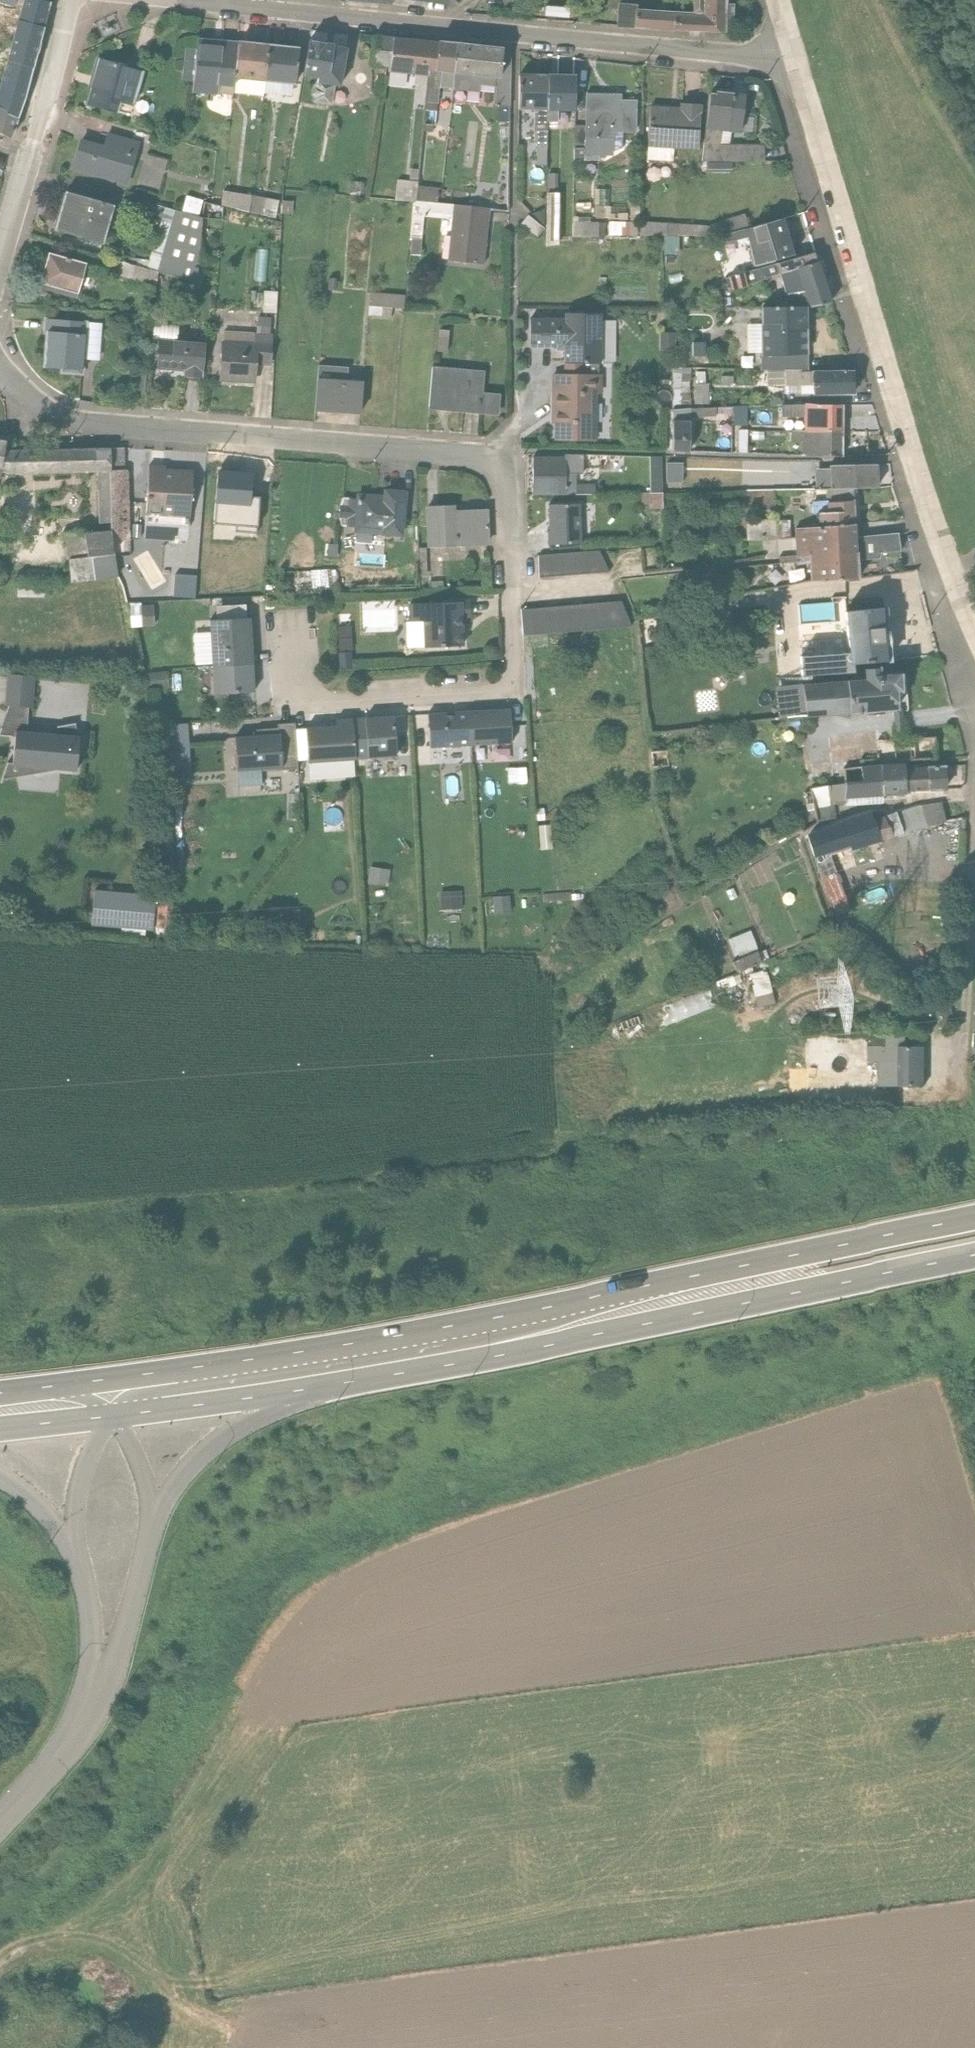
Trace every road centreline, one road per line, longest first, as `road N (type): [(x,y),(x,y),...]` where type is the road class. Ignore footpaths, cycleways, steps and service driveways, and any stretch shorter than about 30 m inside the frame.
road 1 (unclassified): [(0,375),(38,412),(75,425),(501,458),(511,586),(505,681),(483,690),(309,701),(298,687),(293,617)]
road 2 (secondary): [(974,1216),(461,1320),(201,1362)]
road 3 (secondary): [(284,1389),(974,1253)]
road 4 (unclassified): [(191,0),(792,61)]
road 5 (unclassified): [(792,61),(908,455),(974,632)]
road 6 (tertiary): [(67,0),(0,256)]
road 7 (tertiary): [(149,1515),(202,1451),(284,1389)]
road 8 (tertiary): [(0,1818),(51,1759),(96,1676)]
road 9 (tertiary): [(96,1676),(115,1650),(149,1515)]
road 10 (secondary): [(114,1410),(284,1389)]
road 11 (secondary): [(201,1362),(45,1383)]
road 12 (tertiary): [(114,1410),(81,1472),(72,1546)]
road 13 (tertiary): [(72,1546),(96,1676)]

